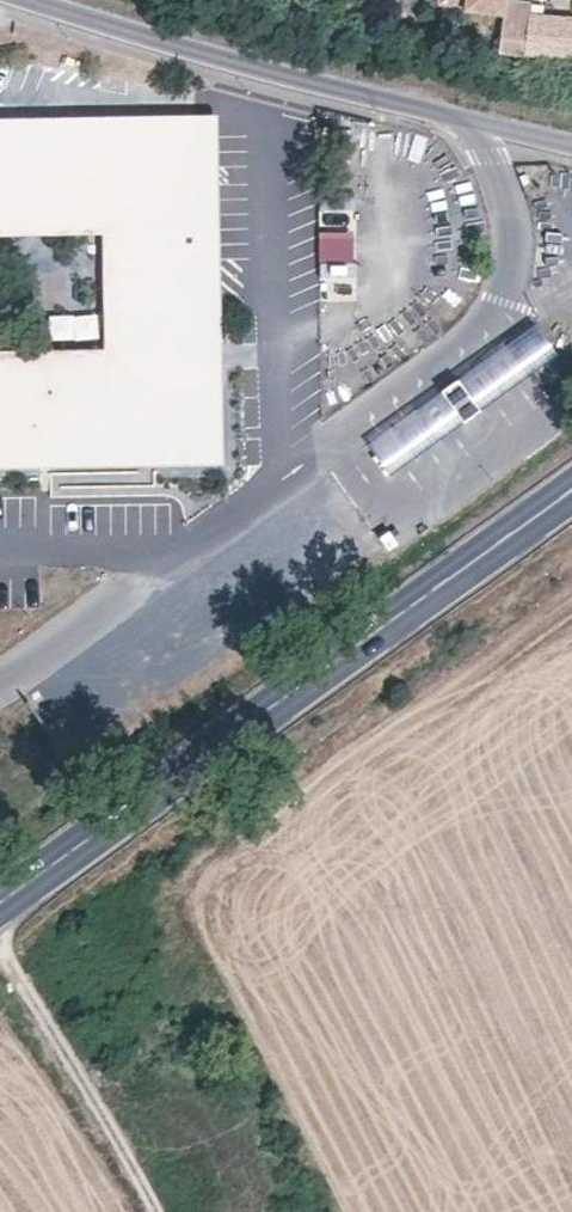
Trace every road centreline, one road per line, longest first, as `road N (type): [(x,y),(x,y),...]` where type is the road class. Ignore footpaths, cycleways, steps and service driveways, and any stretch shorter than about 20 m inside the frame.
road 1 (residential): [(0,555),(170,554),(206,541),(505,303),(511,223),(471,122)]
road 2 (primary): [(571,485),(0,900)]
road 3 (residential): [(471,122),(0,1)]
road 4 (track): [(0,946),(155,1211)]

